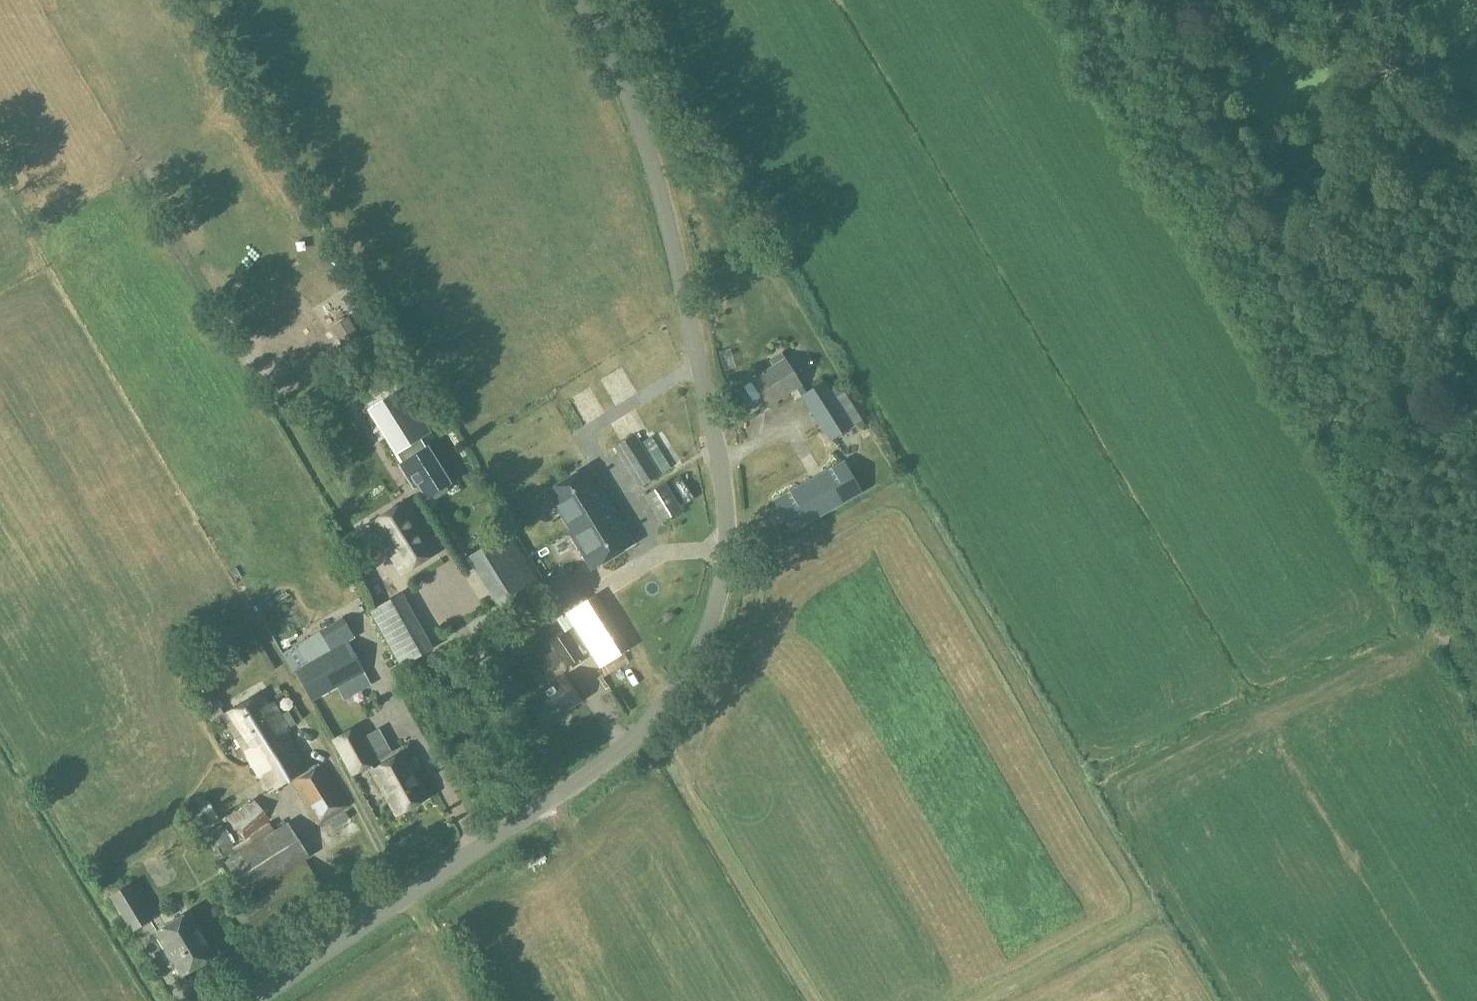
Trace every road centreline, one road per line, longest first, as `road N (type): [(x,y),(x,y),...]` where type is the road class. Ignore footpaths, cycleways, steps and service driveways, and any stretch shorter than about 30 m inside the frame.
road 1 (unclassified): [(247,1000),(641,734),(704,643),(726,557),(725,497),(641,130),(591,0)]
road 2 (track): [(1067,0),(1476,679)]
road 3 (track): [(469,1000),(405,895)]

